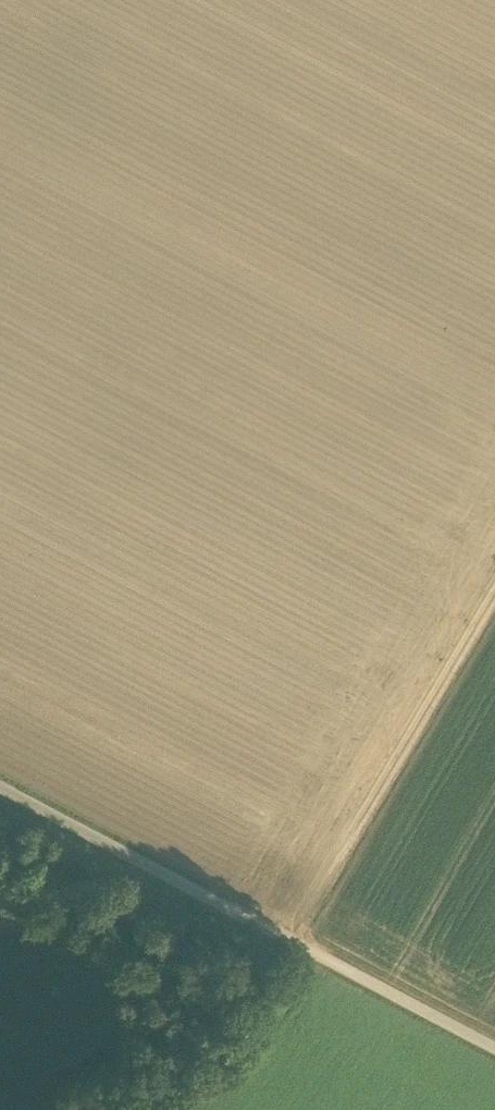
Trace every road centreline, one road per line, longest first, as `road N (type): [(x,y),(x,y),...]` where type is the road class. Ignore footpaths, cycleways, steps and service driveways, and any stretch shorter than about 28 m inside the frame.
road 1 (track): [(0,786),(494,1048)]

